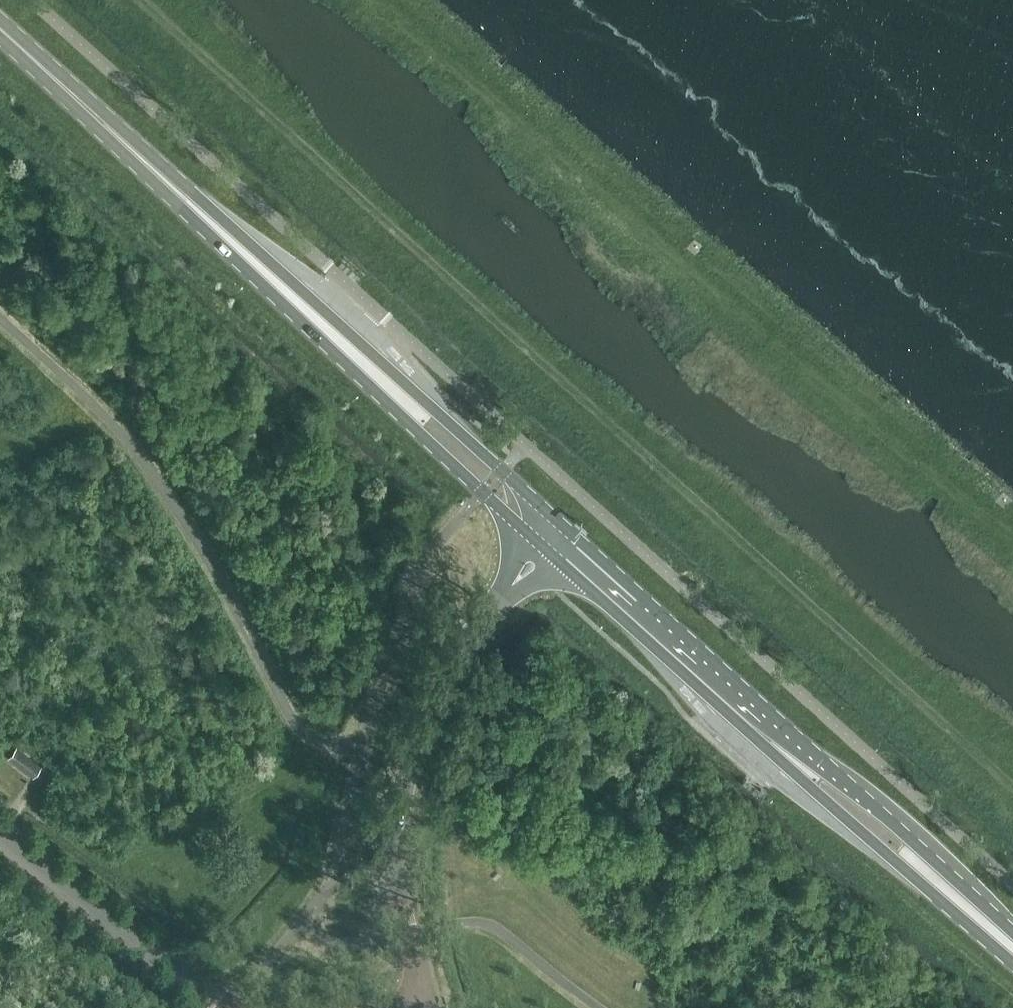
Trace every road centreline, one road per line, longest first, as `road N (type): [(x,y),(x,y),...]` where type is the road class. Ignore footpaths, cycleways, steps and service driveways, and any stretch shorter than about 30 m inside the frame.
road 1 (track): [(1012,785),(144,0)]
road 2 (track): [(381,0),(597,202),(730,287),(1012,529)]
road 3 (primary): [(554,537),(0,29)]
road 4 (primary): [(1012,947),(554,537)]
road 5 (tertiary): [(427,1005),(397,867),(411,759),(452,662),(554,537)]
road 6 (tertiary): [(225,1007),(0,837)]

